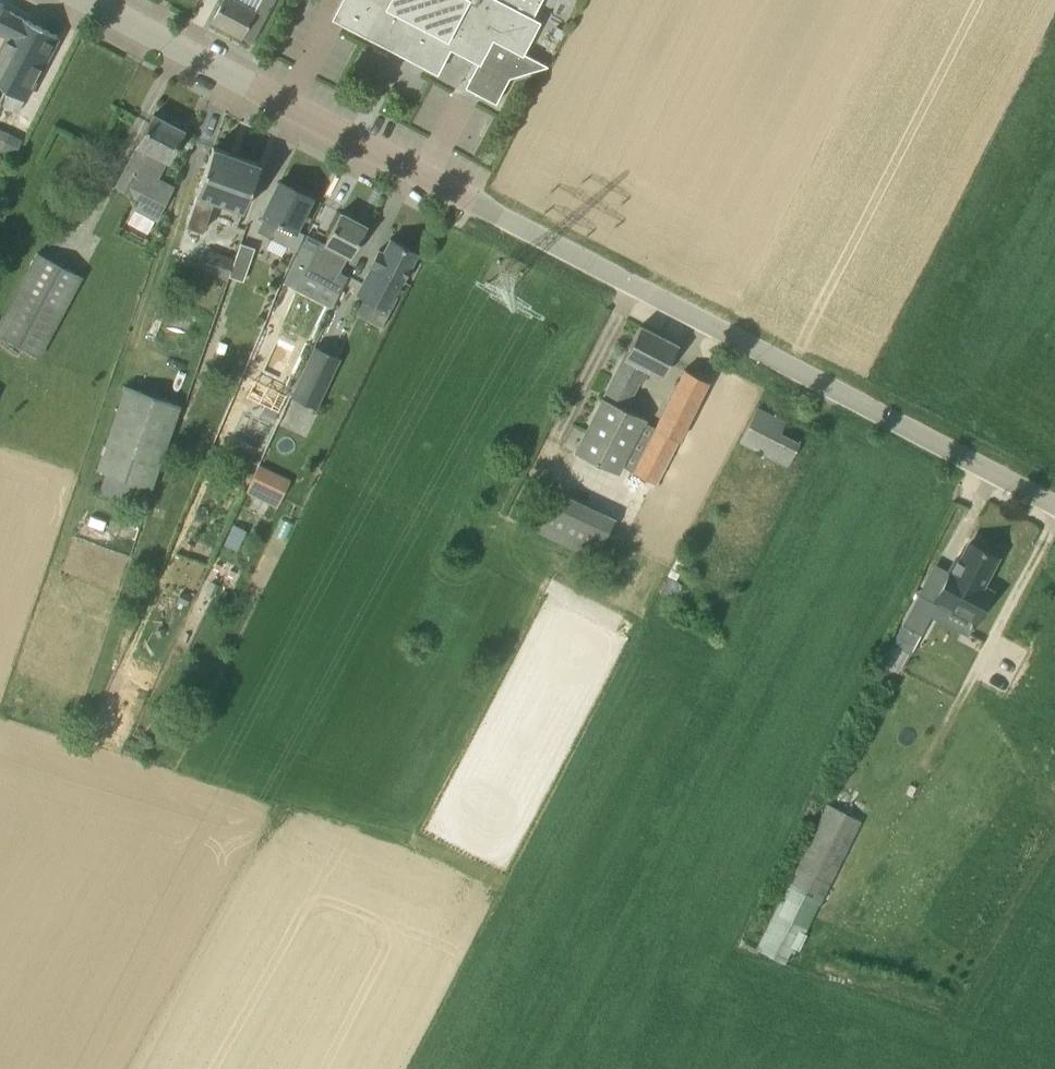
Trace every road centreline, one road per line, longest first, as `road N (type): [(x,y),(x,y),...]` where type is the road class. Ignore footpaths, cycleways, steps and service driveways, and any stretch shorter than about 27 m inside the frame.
road 1 (residential): [(86,0),(1054,506)]

